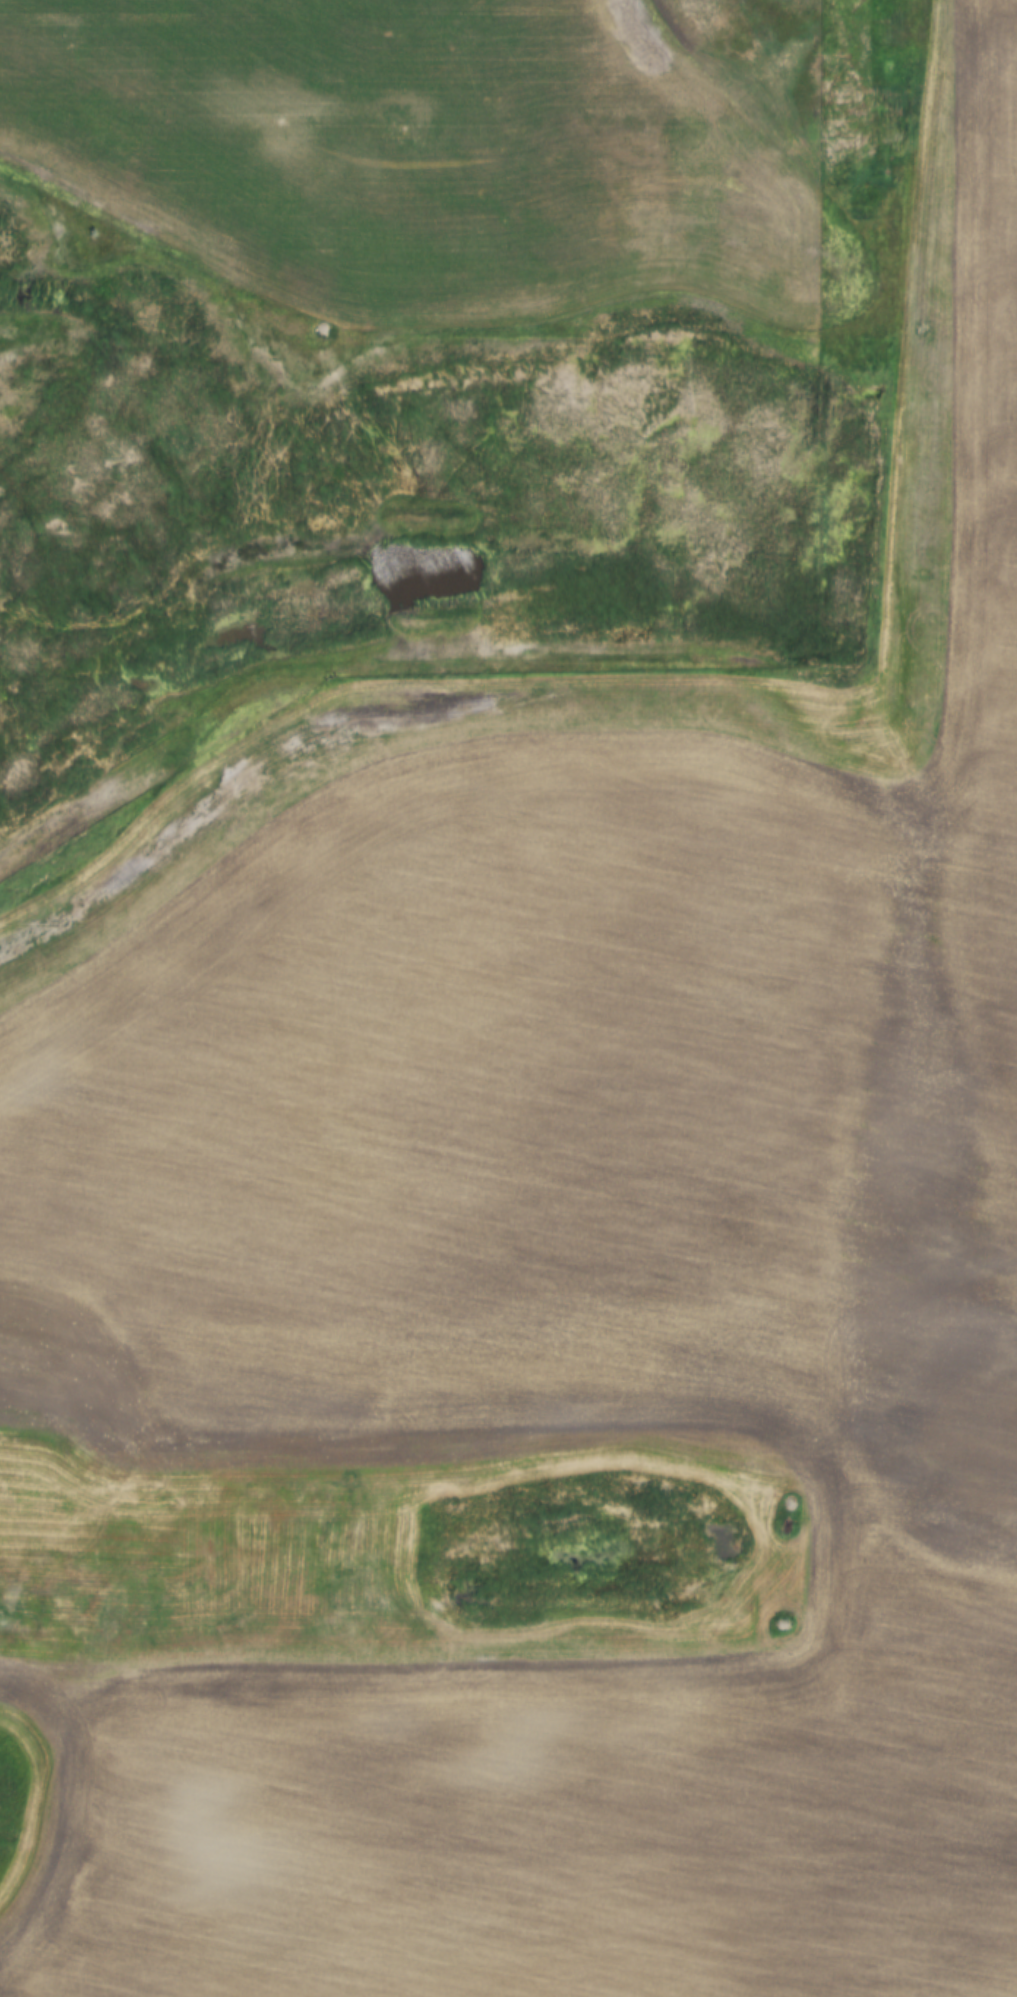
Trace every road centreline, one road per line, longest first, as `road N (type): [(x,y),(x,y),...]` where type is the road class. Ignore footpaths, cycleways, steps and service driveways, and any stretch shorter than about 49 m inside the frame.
road 1 (track): [(933,0),(889,658),(862,723),(837,727),(776,685),(694,675),(333,687),(276,694),(220,719)]

